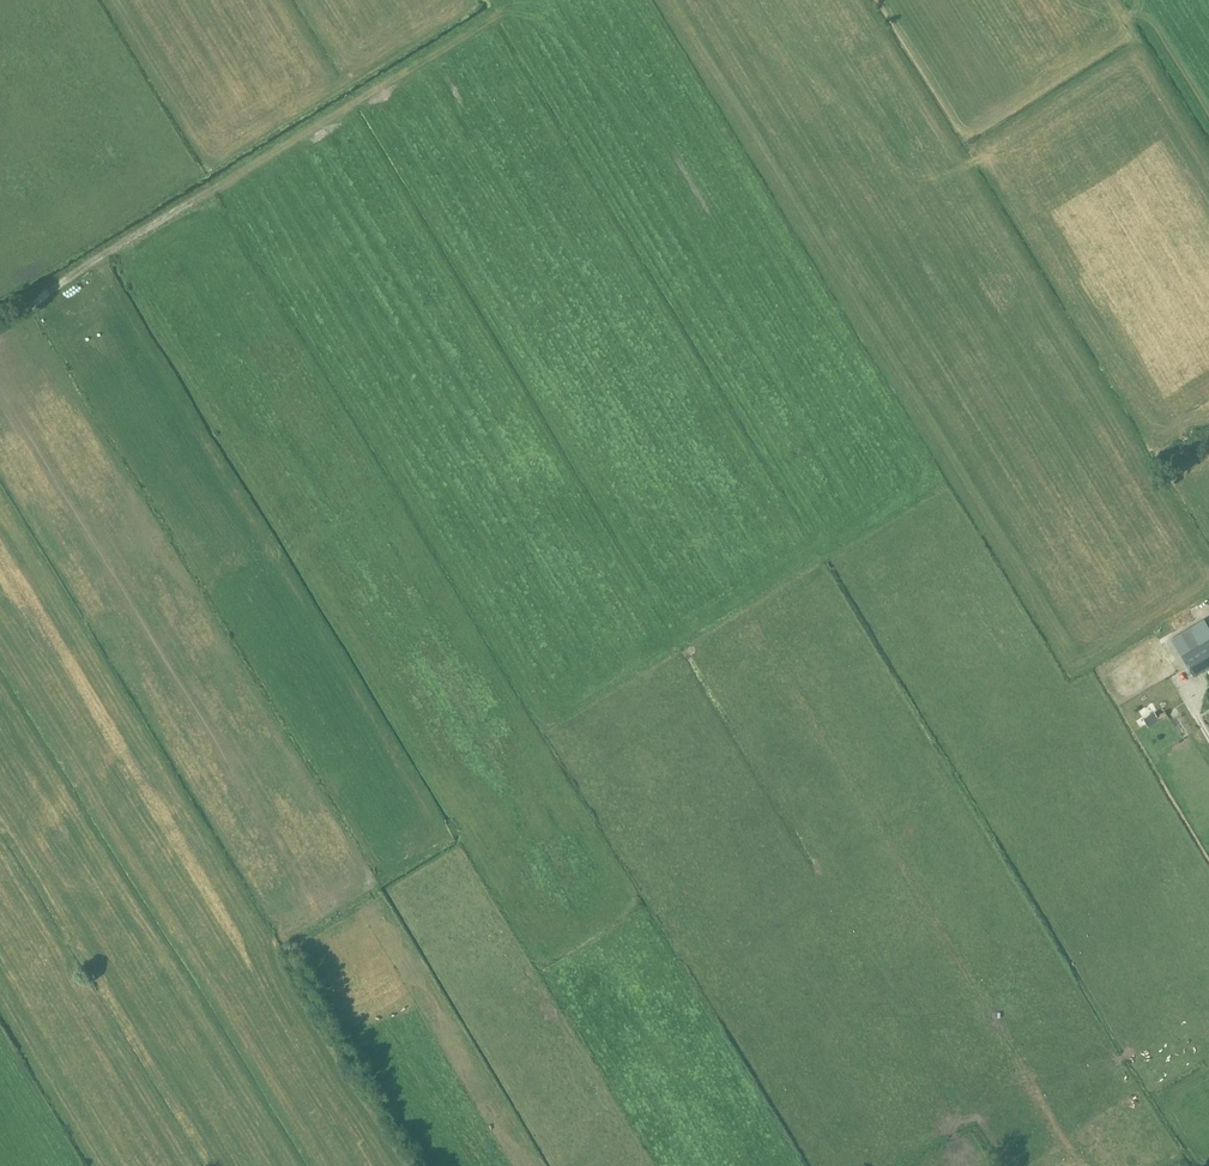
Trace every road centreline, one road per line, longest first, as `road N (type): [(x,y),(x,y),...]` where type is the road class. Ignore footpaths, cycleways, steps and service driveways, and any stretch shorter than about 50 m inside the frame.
road 1 (track): [(0,291),(465,0)]

